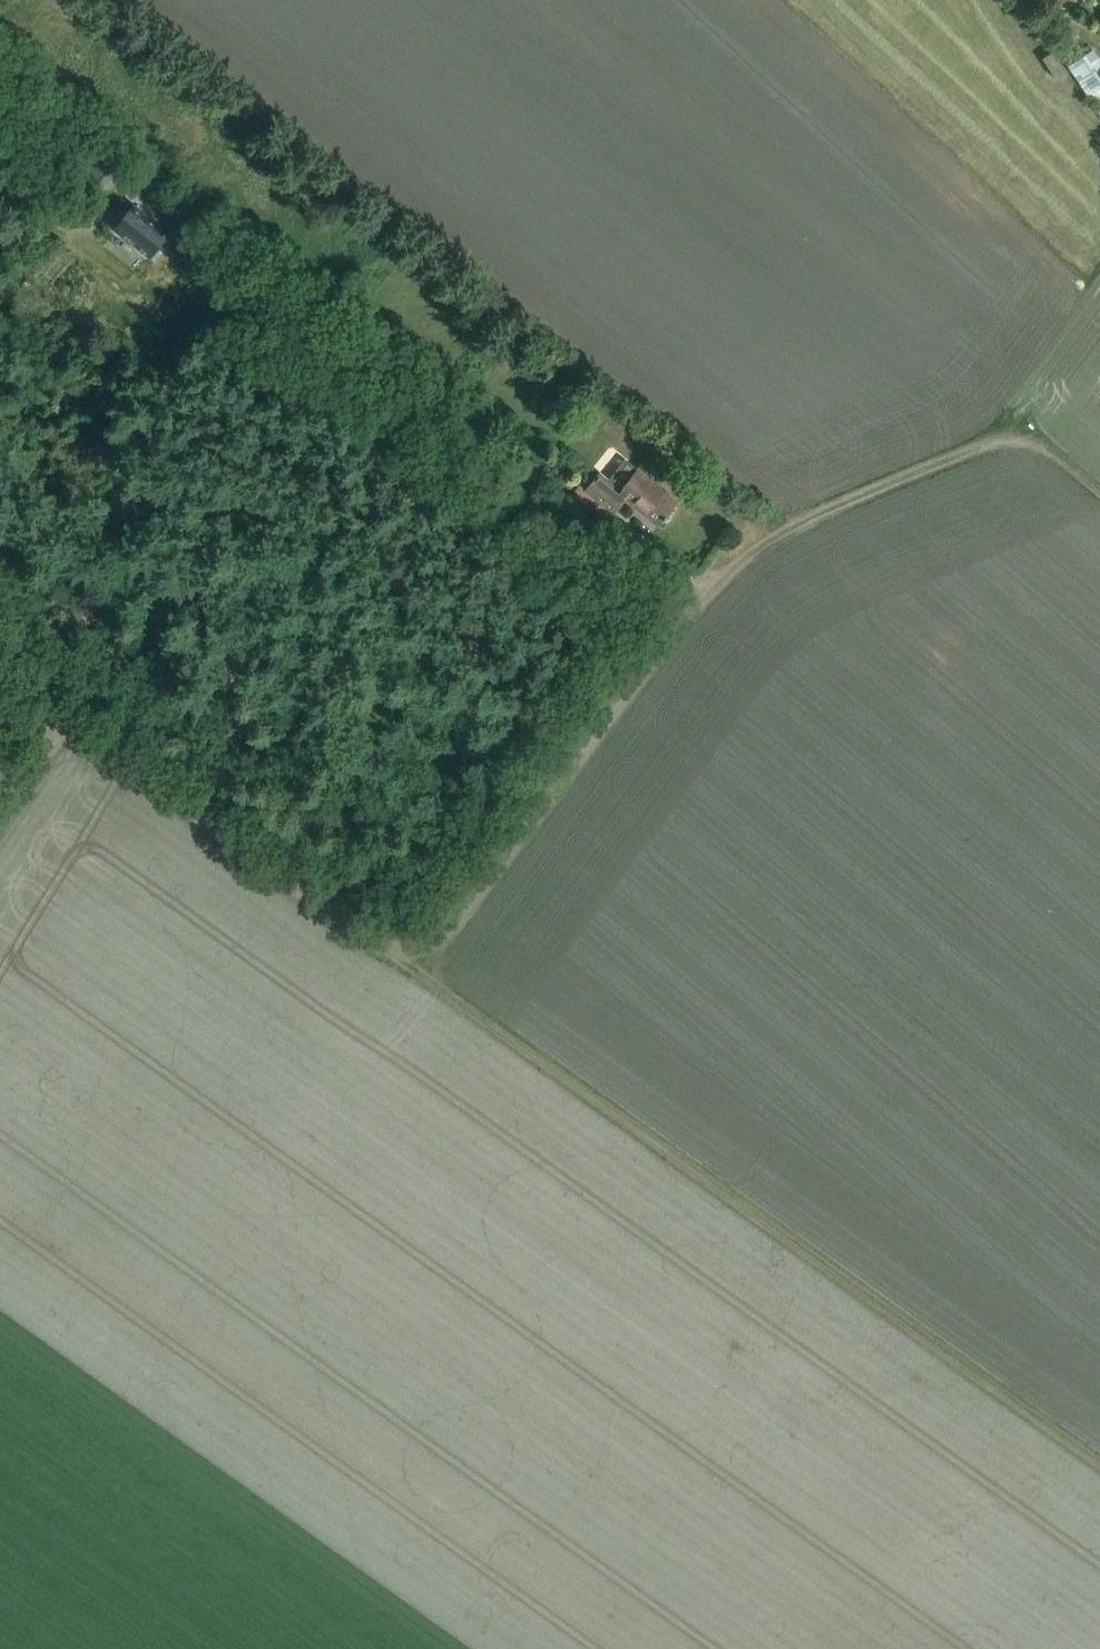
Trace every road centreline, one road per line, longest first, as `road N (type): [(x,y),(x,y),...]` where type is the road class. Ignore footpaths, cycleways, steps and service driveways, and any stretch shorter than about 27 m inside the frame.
road 1 (track): [(1099,491),(1056,453),(1002,439),(970,446),(750,544),(709,586),(453,926),(414,947)]
road 2 (track): [(414,947),(422,971),(1099,1464)]
road 3 (track): [(414,947),(363,937),(94,742),(66,741)]
road 4 (track): [(0,182),(125,280)]

